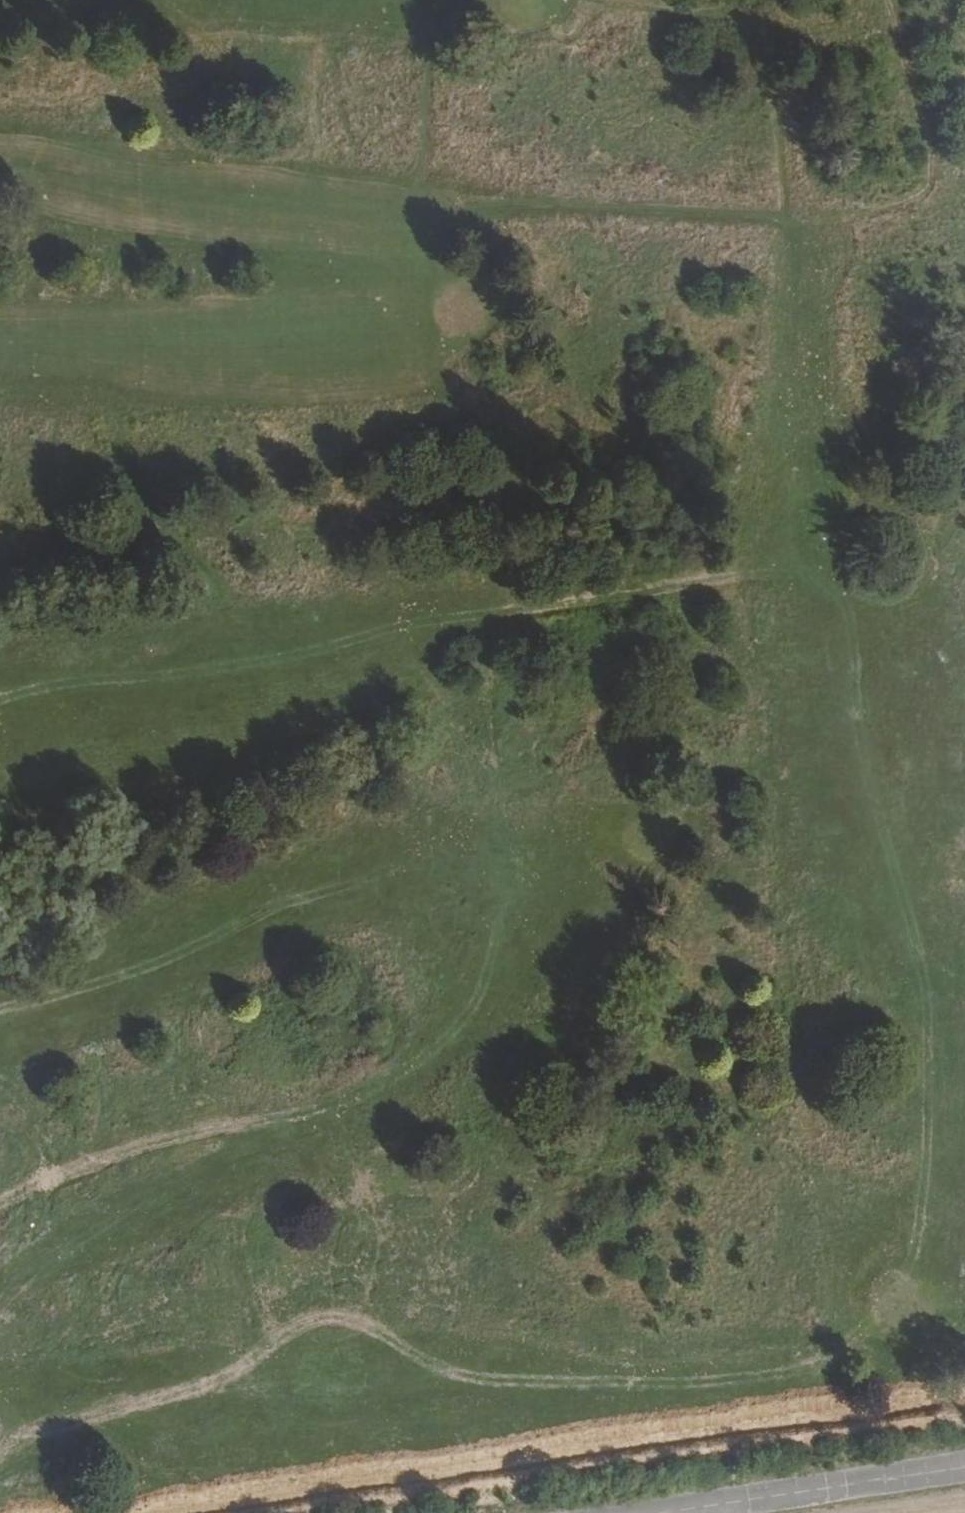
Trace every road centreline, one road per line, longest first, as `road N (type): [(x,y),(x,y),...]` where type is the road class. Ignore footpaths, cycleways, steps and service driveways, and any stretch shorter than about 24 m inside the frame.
road 1 (unclassified): [(656,1512),(964,1467)]

